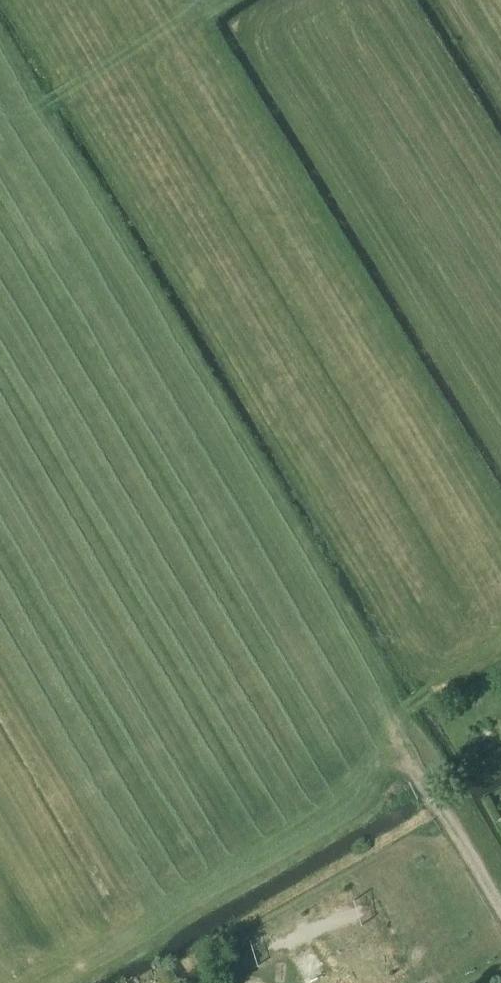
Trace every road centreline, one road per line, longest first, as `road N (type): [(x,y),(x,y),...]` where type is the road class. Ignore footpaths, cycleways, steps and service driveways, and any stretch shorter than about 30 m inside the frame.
road 1 (track): [(425,785),(500,907)]

